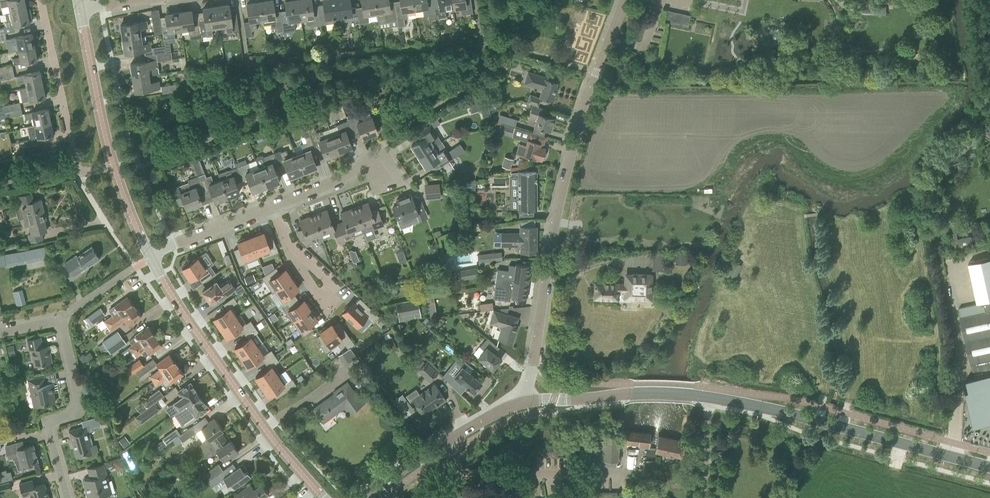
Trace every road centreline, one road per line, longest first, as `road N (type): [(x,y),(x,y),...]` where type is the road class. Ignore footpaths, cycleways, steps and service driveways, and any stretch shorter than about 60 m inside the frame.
road 1 (residential): [(527,403),(558,211),(596,73)]
road 2 (tertiary): [(989,470),(748,402),(692,395)]
road 3 (tertiary): [(322,497),(225,375),(152,259)]
road 4 (residential): [(68,497),(56,419),(79,410),(83,390),(62,320)]
road 5 (residential): [(622,473),(466,473),(440,446)]
road 6 (residential): [(78,173),(40,0)]
road 7 (tertiary): [(527,403),(692,395)]
road 8 (tertiary): [(113,165),(79,11)]
road 9 (residential): [(271,208),(377,160),(388,184)]
road 10 (residential): [(152,259),(271,208)]

